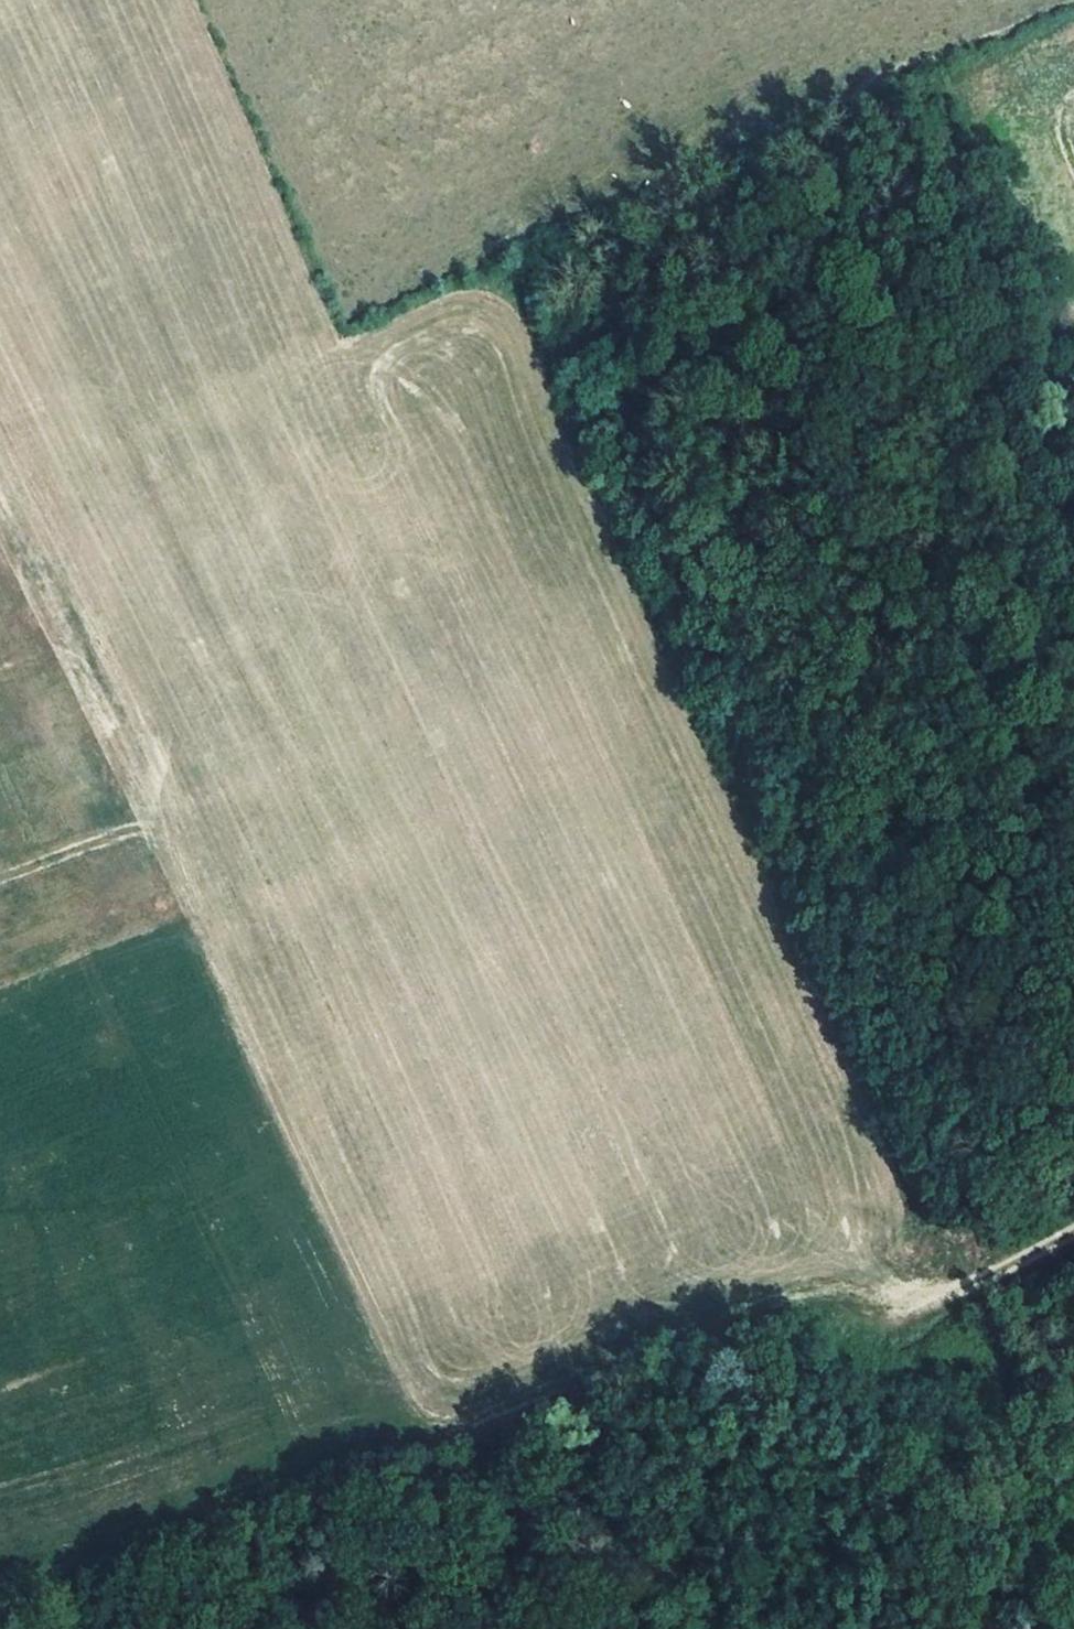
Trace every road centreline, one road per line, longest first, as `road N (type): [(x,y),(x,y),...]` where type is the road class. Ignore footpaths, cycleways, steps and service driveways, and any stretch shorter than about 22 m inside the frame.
road 1 (track): [(1073,1246),(895,1322)]

